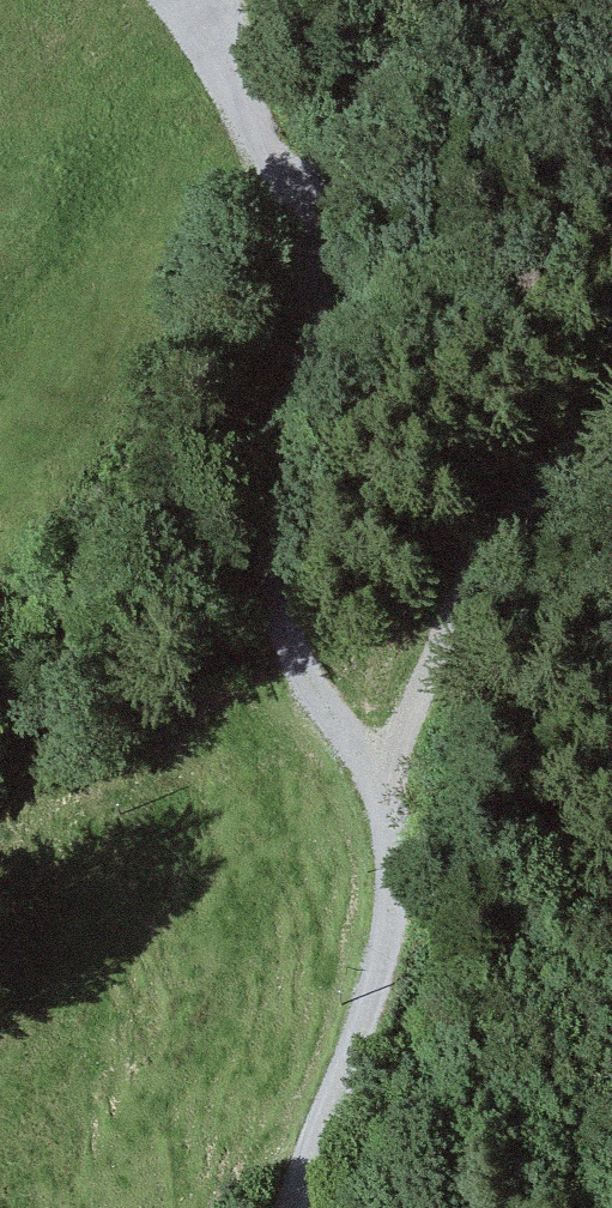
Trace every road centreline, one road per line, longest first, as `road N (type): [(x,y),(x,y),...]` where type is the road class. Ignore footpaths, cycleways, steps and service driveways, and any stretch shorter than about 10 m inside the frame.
road 1 (track): [(611,377),(497,542),(385,764),(393,843),(372,972),(287,1207)]
road 2 (track): [(385,764),(339,730),(283,643),(268,534),(296,410),(311,250),(295,173),(230,65),(173,0)]

